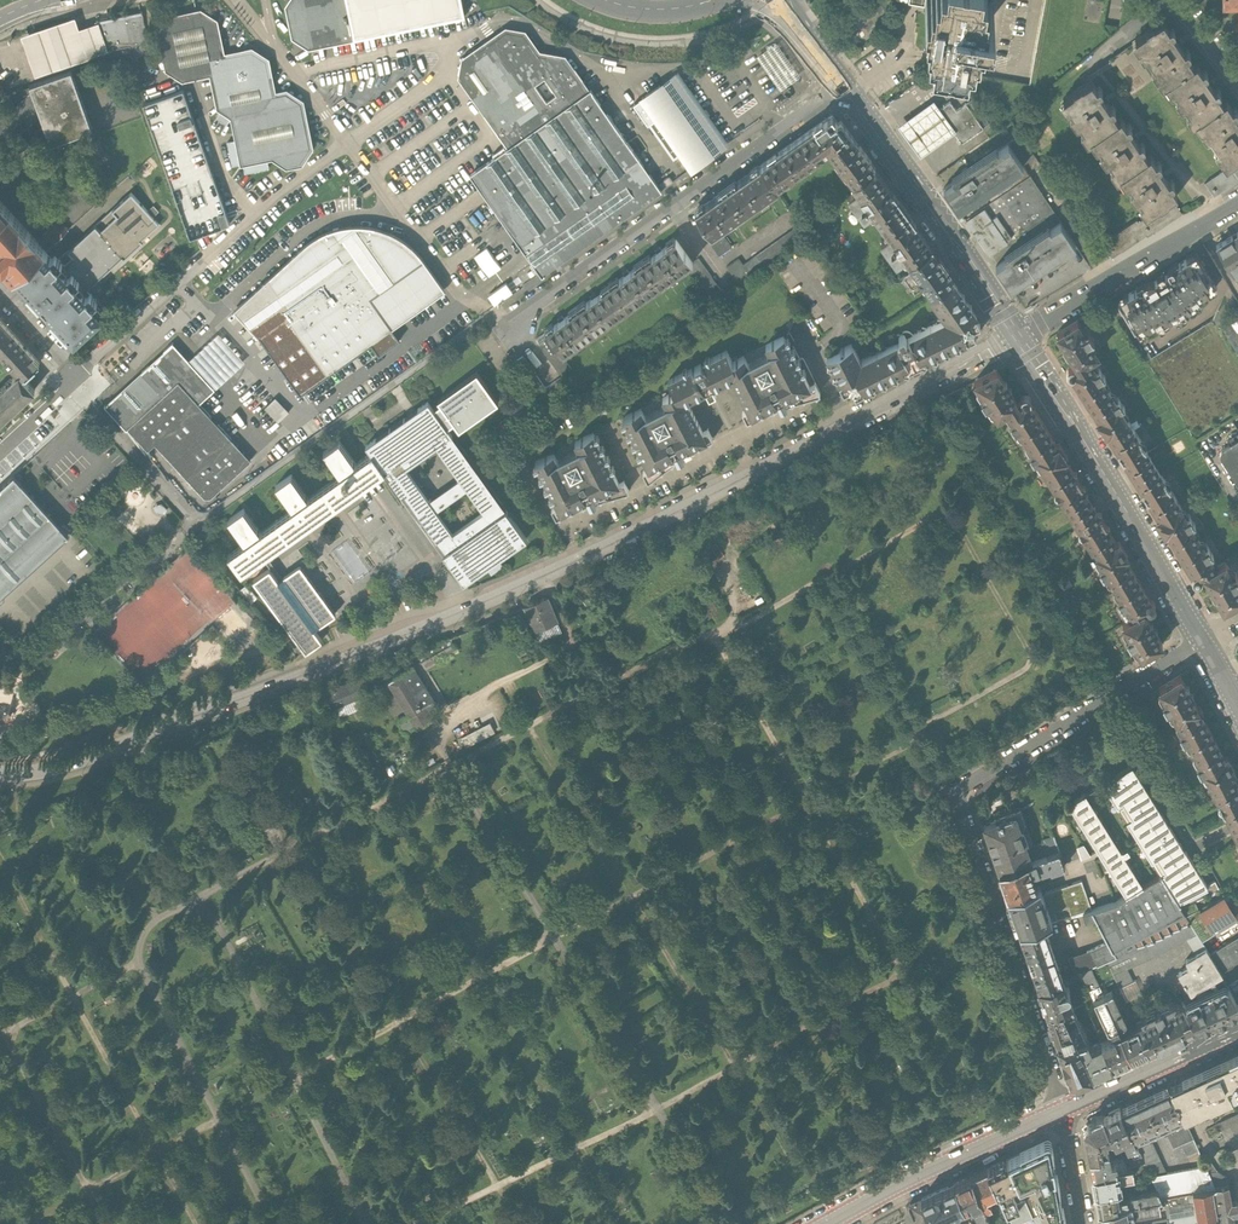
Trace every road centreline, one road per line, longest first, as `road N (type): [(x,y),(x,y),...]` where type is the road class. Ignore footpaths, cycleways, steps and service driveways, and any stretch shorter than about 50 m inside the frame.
road 1 (residential): [(1018,334),(769,469),(464,611),(100,762),(0,777)]
road 2 (residential): [(1063,1110),(957,796),(1204,641)]
road 3 (residential): [(842,88),(512,322)]
road 4 (secondary): [(1204,641),(1018,334)]
road 5 (secondary): [(1018,334),(842,88)]
road 6 (secondary): [(828,1223),(1063,1110)]
road 7 (residential): [(1237,206),(1018,334)]
road 8 (residential): [(0,453),(76,374),(0,291)]
road 9 (secondary): [(1063,1110),(1237,1029)]

